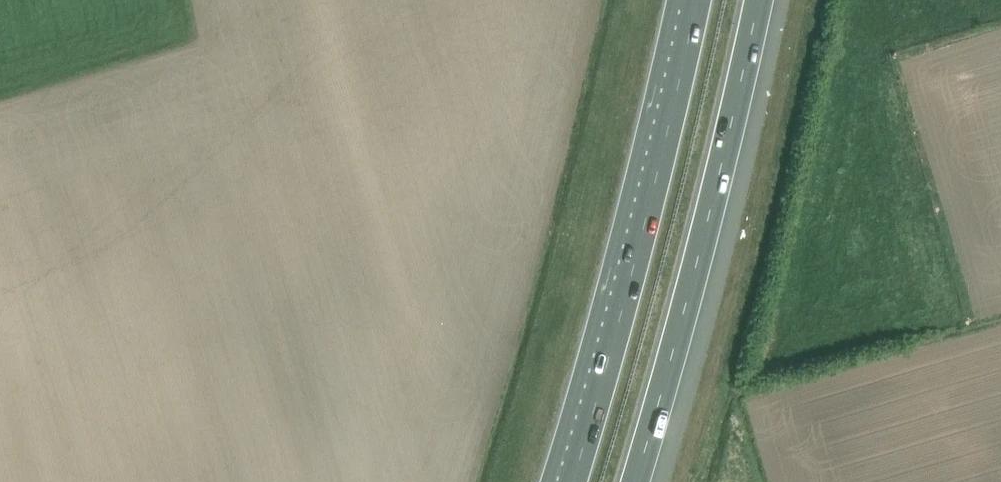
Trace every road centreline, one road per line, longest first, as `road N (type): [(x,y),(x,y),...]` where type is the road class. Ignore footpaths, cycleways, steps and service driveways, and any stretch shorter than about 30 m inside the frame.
road 1 (motorway): [(635,481),(759,0)]
road 2 (motorway): [(695,0),(574,477)]

